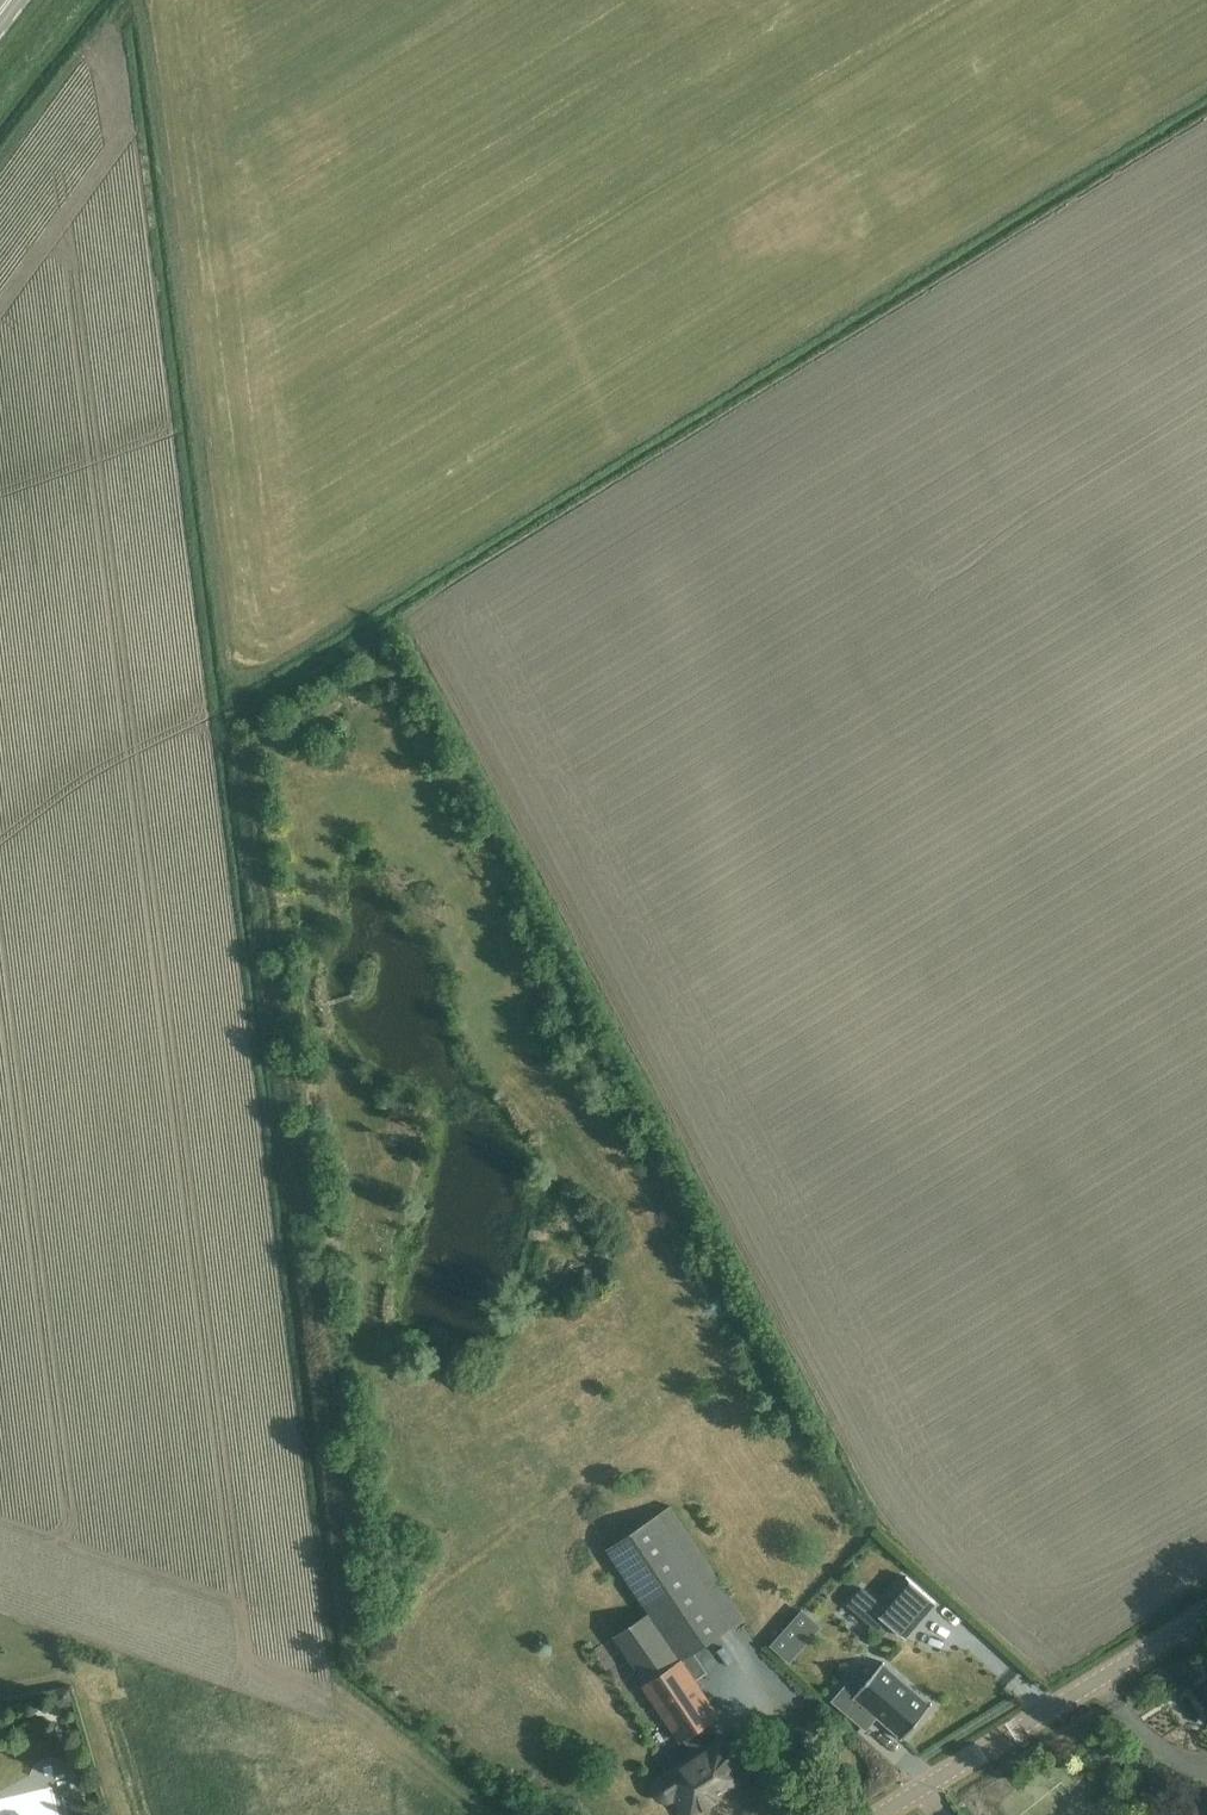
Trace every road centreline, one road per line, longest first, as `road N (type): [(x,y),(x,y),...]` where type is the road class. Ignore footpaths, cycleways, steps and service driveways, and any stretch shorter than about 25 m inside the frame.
road 1 (tertiary): [(880,1814),(1206,1606)]

